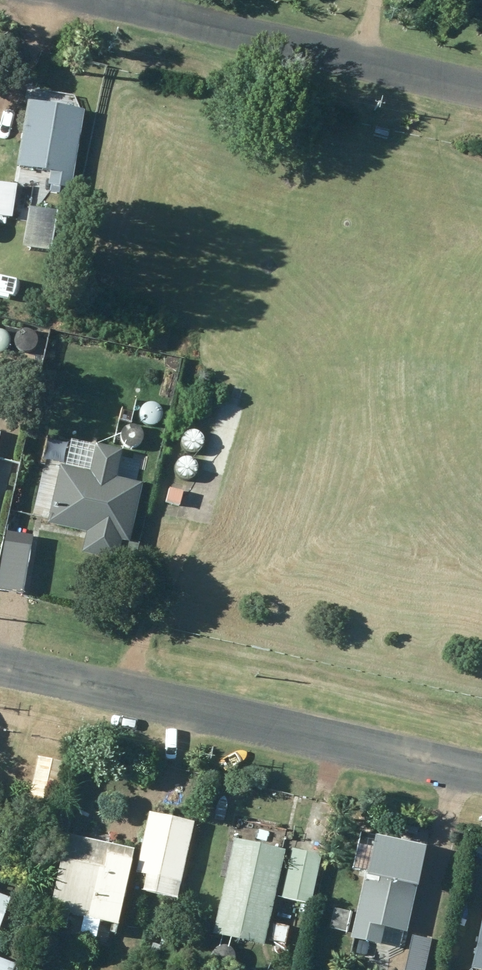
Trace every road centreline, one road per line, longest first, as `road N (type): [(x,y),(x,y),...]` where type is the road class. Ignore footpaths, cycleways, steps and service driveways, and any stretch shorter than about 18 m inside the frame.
road 1 (tertiary): [(0,668),(481,771)]
road 2 (residential): [(114,0),(481,89)]

